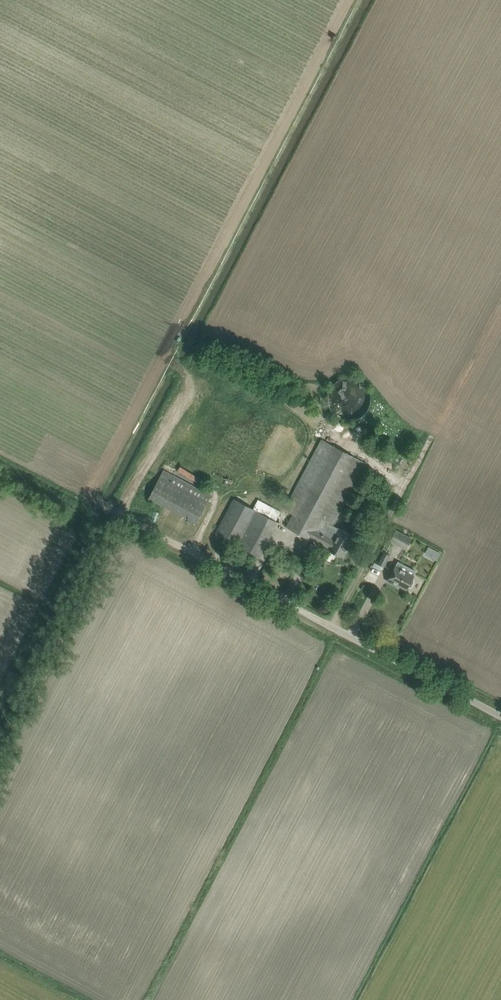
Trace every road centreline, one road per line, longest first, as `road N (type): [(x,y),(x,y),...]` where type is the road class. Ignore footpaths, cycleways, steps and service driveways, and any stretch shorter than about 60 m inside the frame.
road 1 (unclassified): [(500,718),(108,508)]
road 2 (track): [(332,630),(500,306)]

